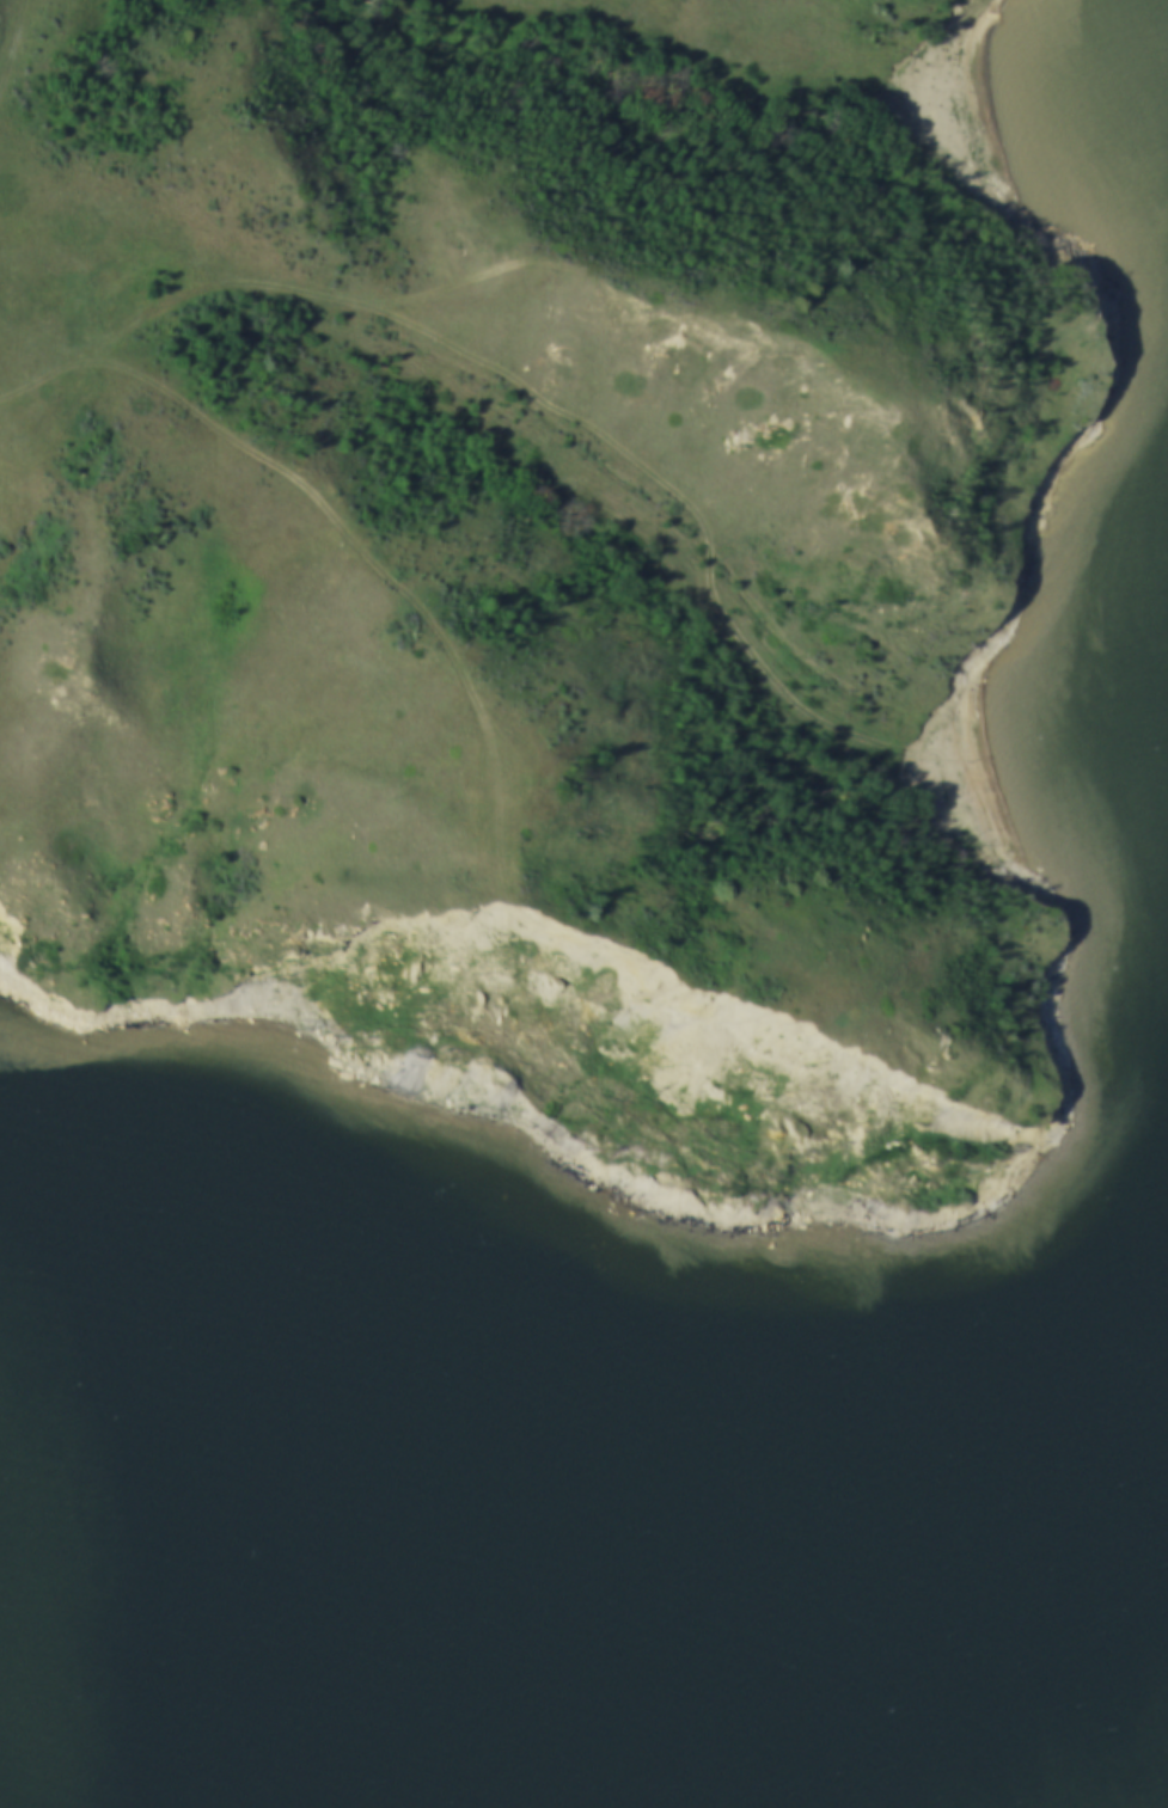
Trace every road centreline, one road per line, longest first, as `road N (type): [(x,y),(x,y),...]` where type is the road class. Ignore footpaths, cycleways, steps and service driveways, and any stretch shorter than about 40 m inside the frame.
road 1 (track): [(0,399),(172,306),(236,286),(387,302),(527,272),(724,347)]
road 2 (track): [(92,353),(149,380),(329,500),(397,577),(439,637),(472,707),(524,765)]

